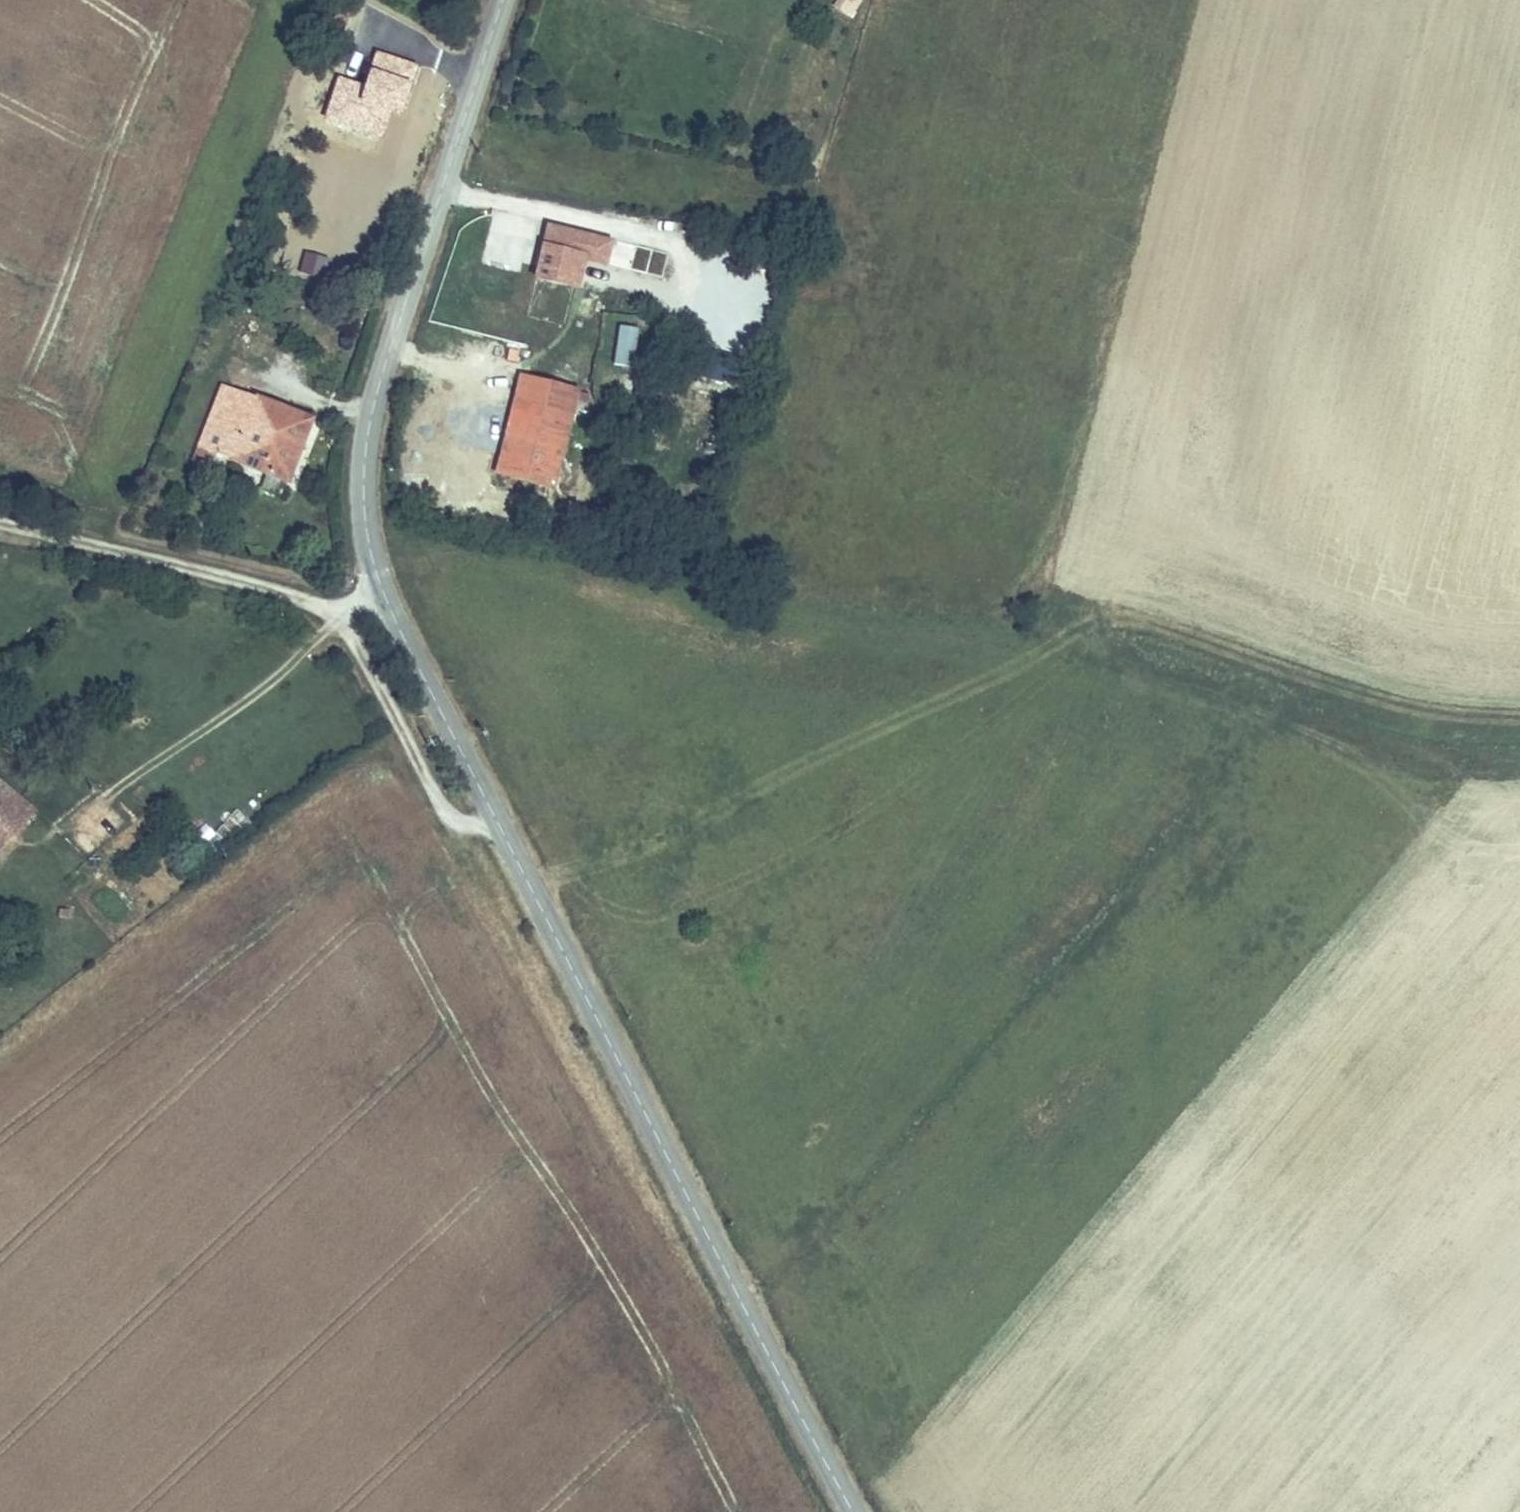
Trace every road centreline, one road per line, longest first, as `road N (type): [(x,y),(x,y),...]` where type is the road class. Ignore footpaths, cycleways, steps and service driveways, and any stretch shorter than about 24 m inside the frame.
road 1 (tertiary): [(850,1511),(378,582),(364,493),(372,401),(504,0)]
road 2 (track): [(0,524),(335,609),(378,582)]
road 3 (track): [(335,609),(445,809),(470,826),(496,822)]

